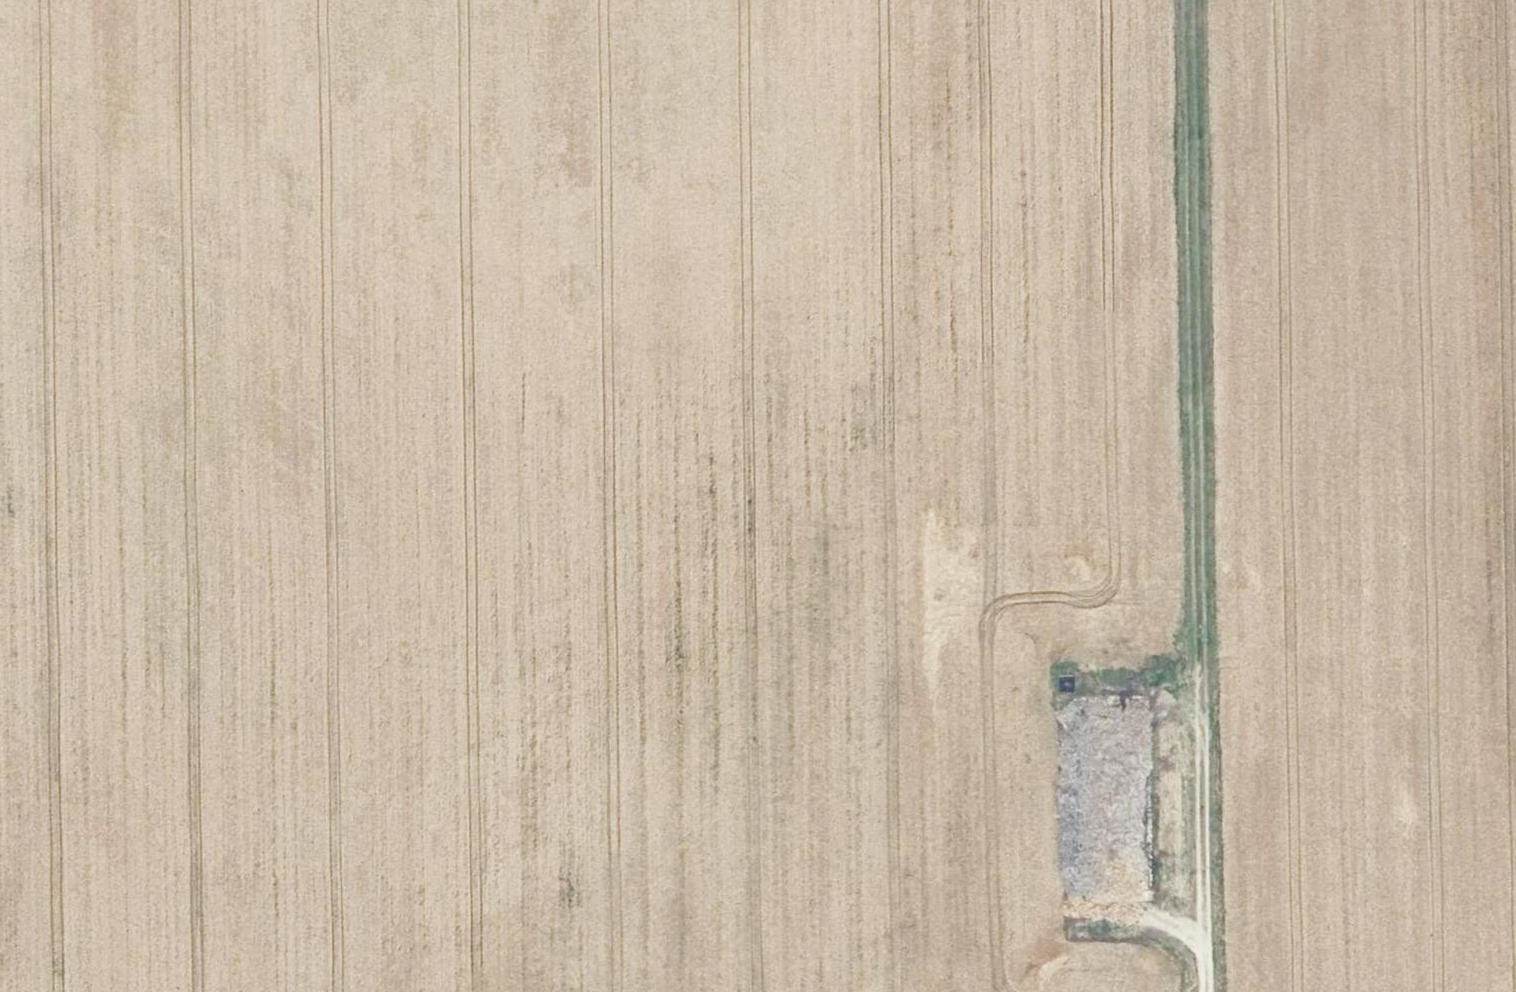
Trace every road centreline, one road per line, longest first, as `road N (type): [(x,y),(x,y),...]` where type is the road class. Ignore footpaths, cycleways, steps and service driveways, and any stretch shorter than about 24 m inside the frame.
road 1 (track): [(1206,991),(1203,742)]

